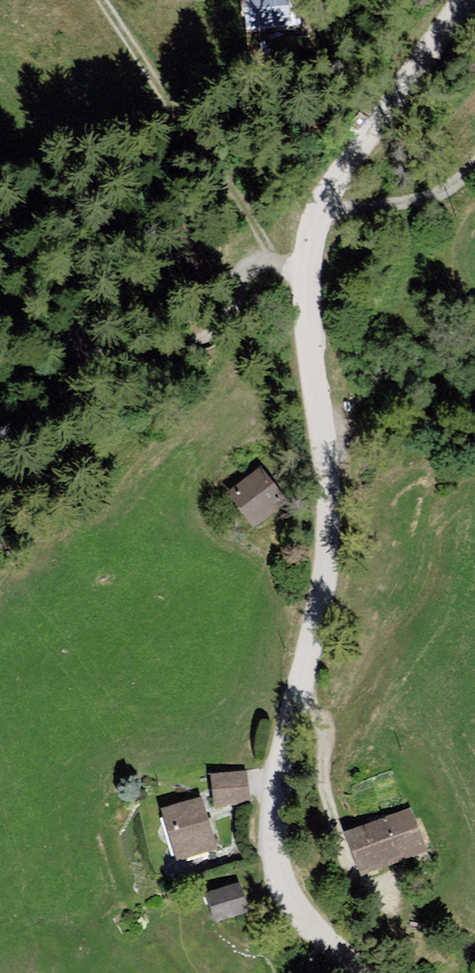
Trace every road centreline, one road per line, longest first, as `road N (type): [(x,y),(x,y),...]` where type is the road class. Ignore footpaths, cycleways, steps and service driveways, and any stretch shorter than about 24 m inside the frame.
road 1 (unclassified): [(360,972),(314,940),(276,878),(272,782),(321,550),(320,424),(301,268),(324,184),(459,0)]
road 2 (track): [(301,268),(262,251),(94,0)]

